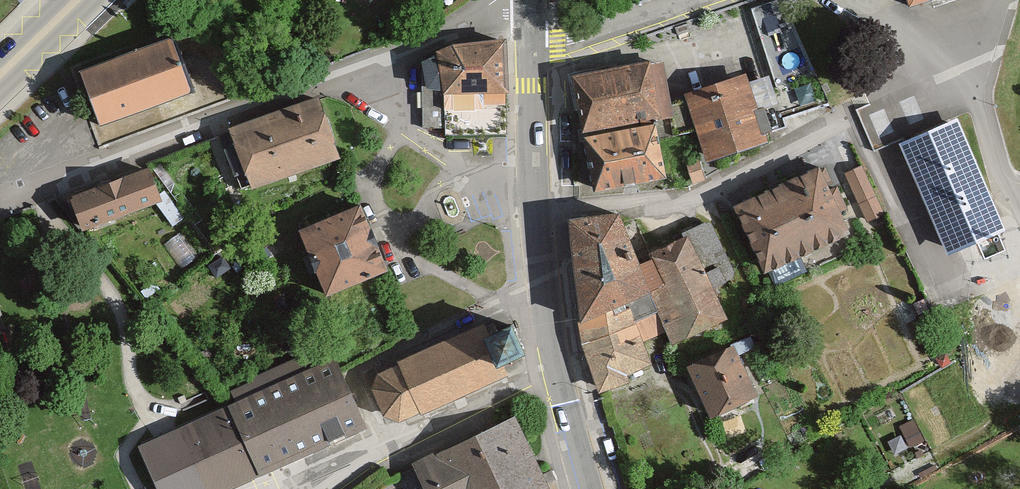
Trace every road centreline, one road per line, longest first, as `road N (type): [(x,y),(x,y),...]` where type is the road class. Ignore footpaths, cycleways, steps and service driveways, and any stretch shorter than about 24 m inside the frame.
road 1 (residential): [(537,207),(700,192),(898,87),(913,63),(901,24)]
road 2 (residential): [(314,488),(557,372)]
road 3 (tertiary): [(537,207),(557,372)]
road 4 (residential): [(532,45),(575,40),(691,0)]
road 5 (tertiary): [(532,45),(537,207)]
road 6 (tertiary): [(557,372),(589,488)]

